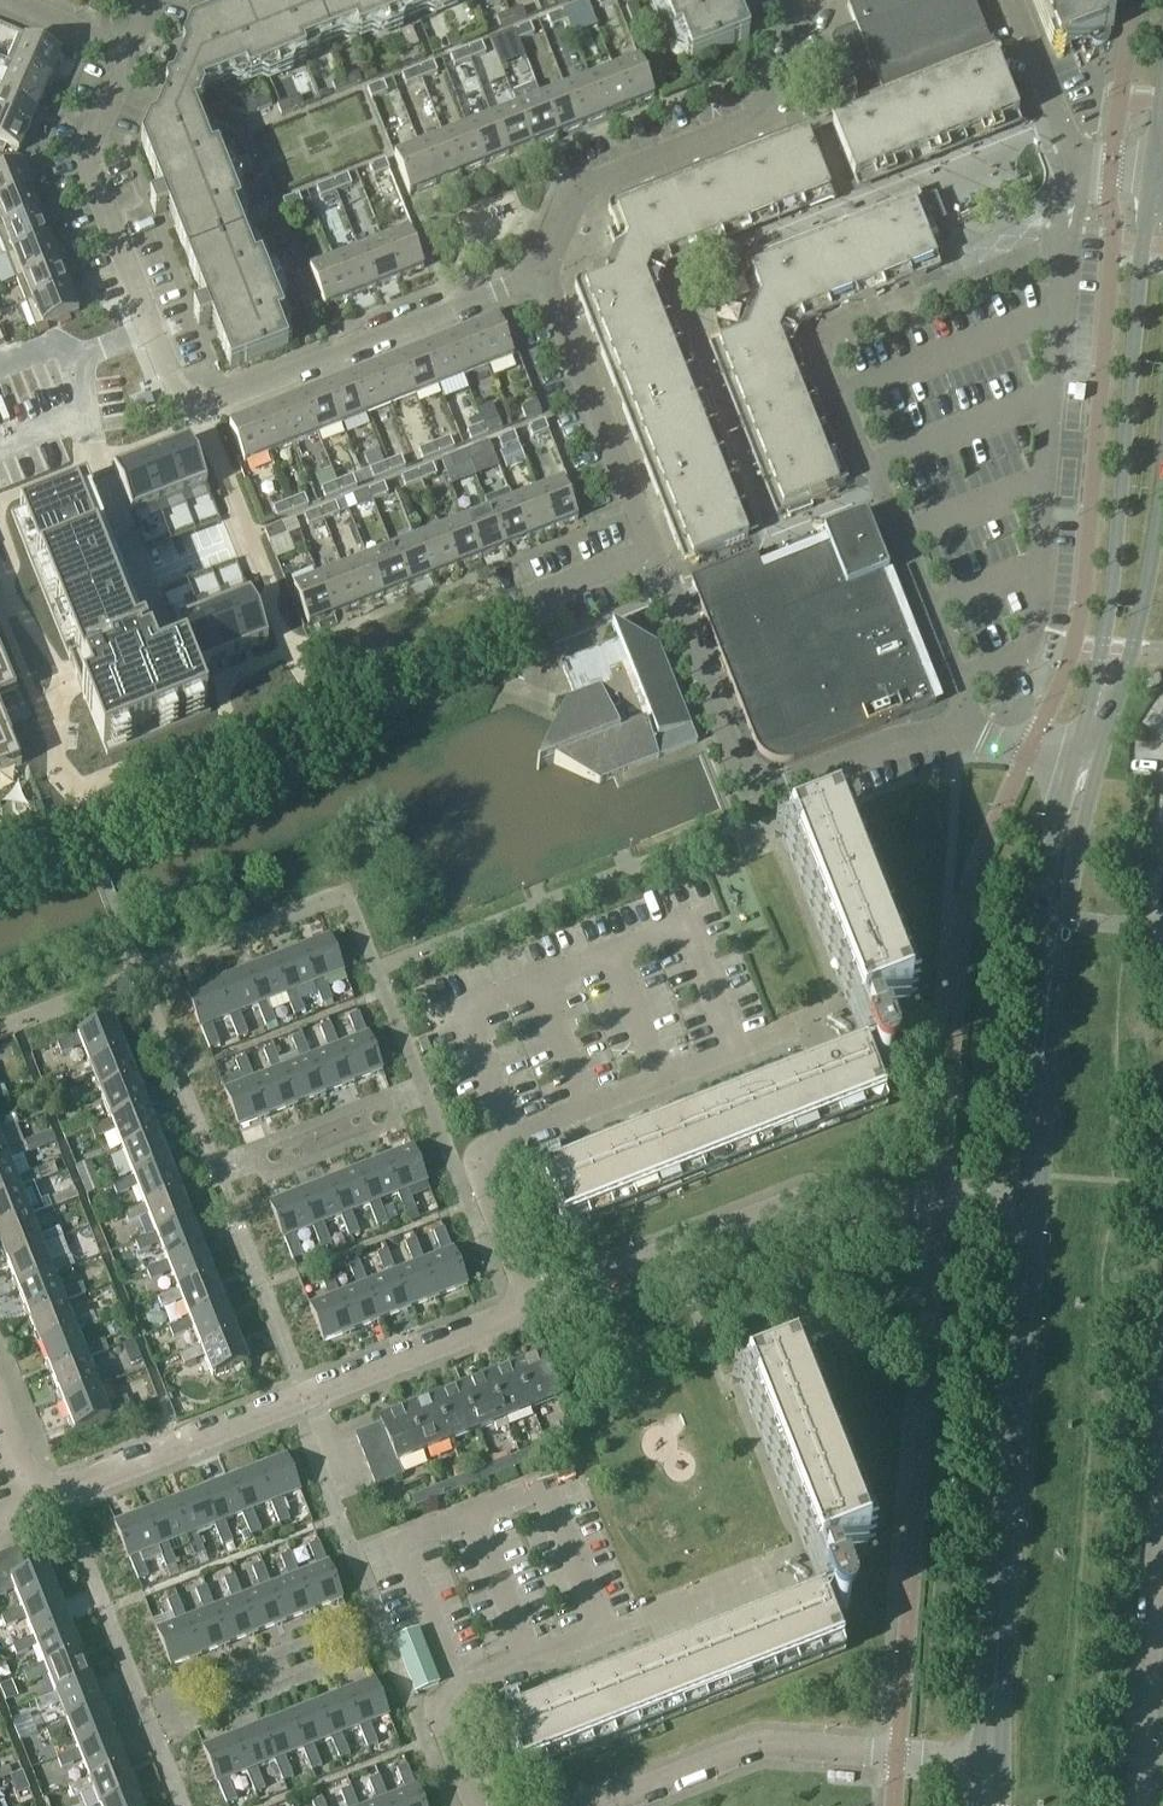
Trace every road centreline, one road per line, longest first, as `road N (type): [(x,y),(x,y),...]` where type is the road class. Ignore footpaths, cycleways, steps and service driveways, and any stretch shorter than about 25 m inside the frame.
road 1 (residential): [(32,1500),(816,1200),(1034,1210)]
road 2 (unclassified): [(965,717),(751,801),(536,270)]
road 3 (tertiary): [(992,1763),(1034,1210)]
road 4 (tertiary): [(1162,194),(1145,243),(1104,702)]
road 5 (residential): [(454,1690),(612,1627),(549,1486),(399,1546)]
road 6 (residential): [(150,327),(173,387),(203,401),(536,270)]
road 7 (tertiary): [(1034,1210),(1057,918),(1089,763)]
road 8 (residential): [(536,270),(579,183),(770,109),(797,27),(797,0)]
road 9 (residential): [(605,1805),(758,1743),(992,1763)]
road 10 (residential): [(1137,1805),(1162,1491)]
road 11 (residential): [(133,49),(86,151),(150,327)]
road 12 (tertiary): [(1104,702),(1142,641),(1162,513)]
road 13 (residential): [(1076,166),(1008,0)]
road 14 (residential): [(399,1546),(454,1690)]
road 15 (residential): [(76,361),(91,406),(0,440)]
road 16 (unclassified): [(1150,925),(1162,783)]
road 17 (unclassified): [(965,717),(1006,743),(1089,763)]
road 18 (residential): [(463,1805),(438,1748),(435,1698),(454,1690)]
road 19 (residential): [(133,49),(18,0)]

